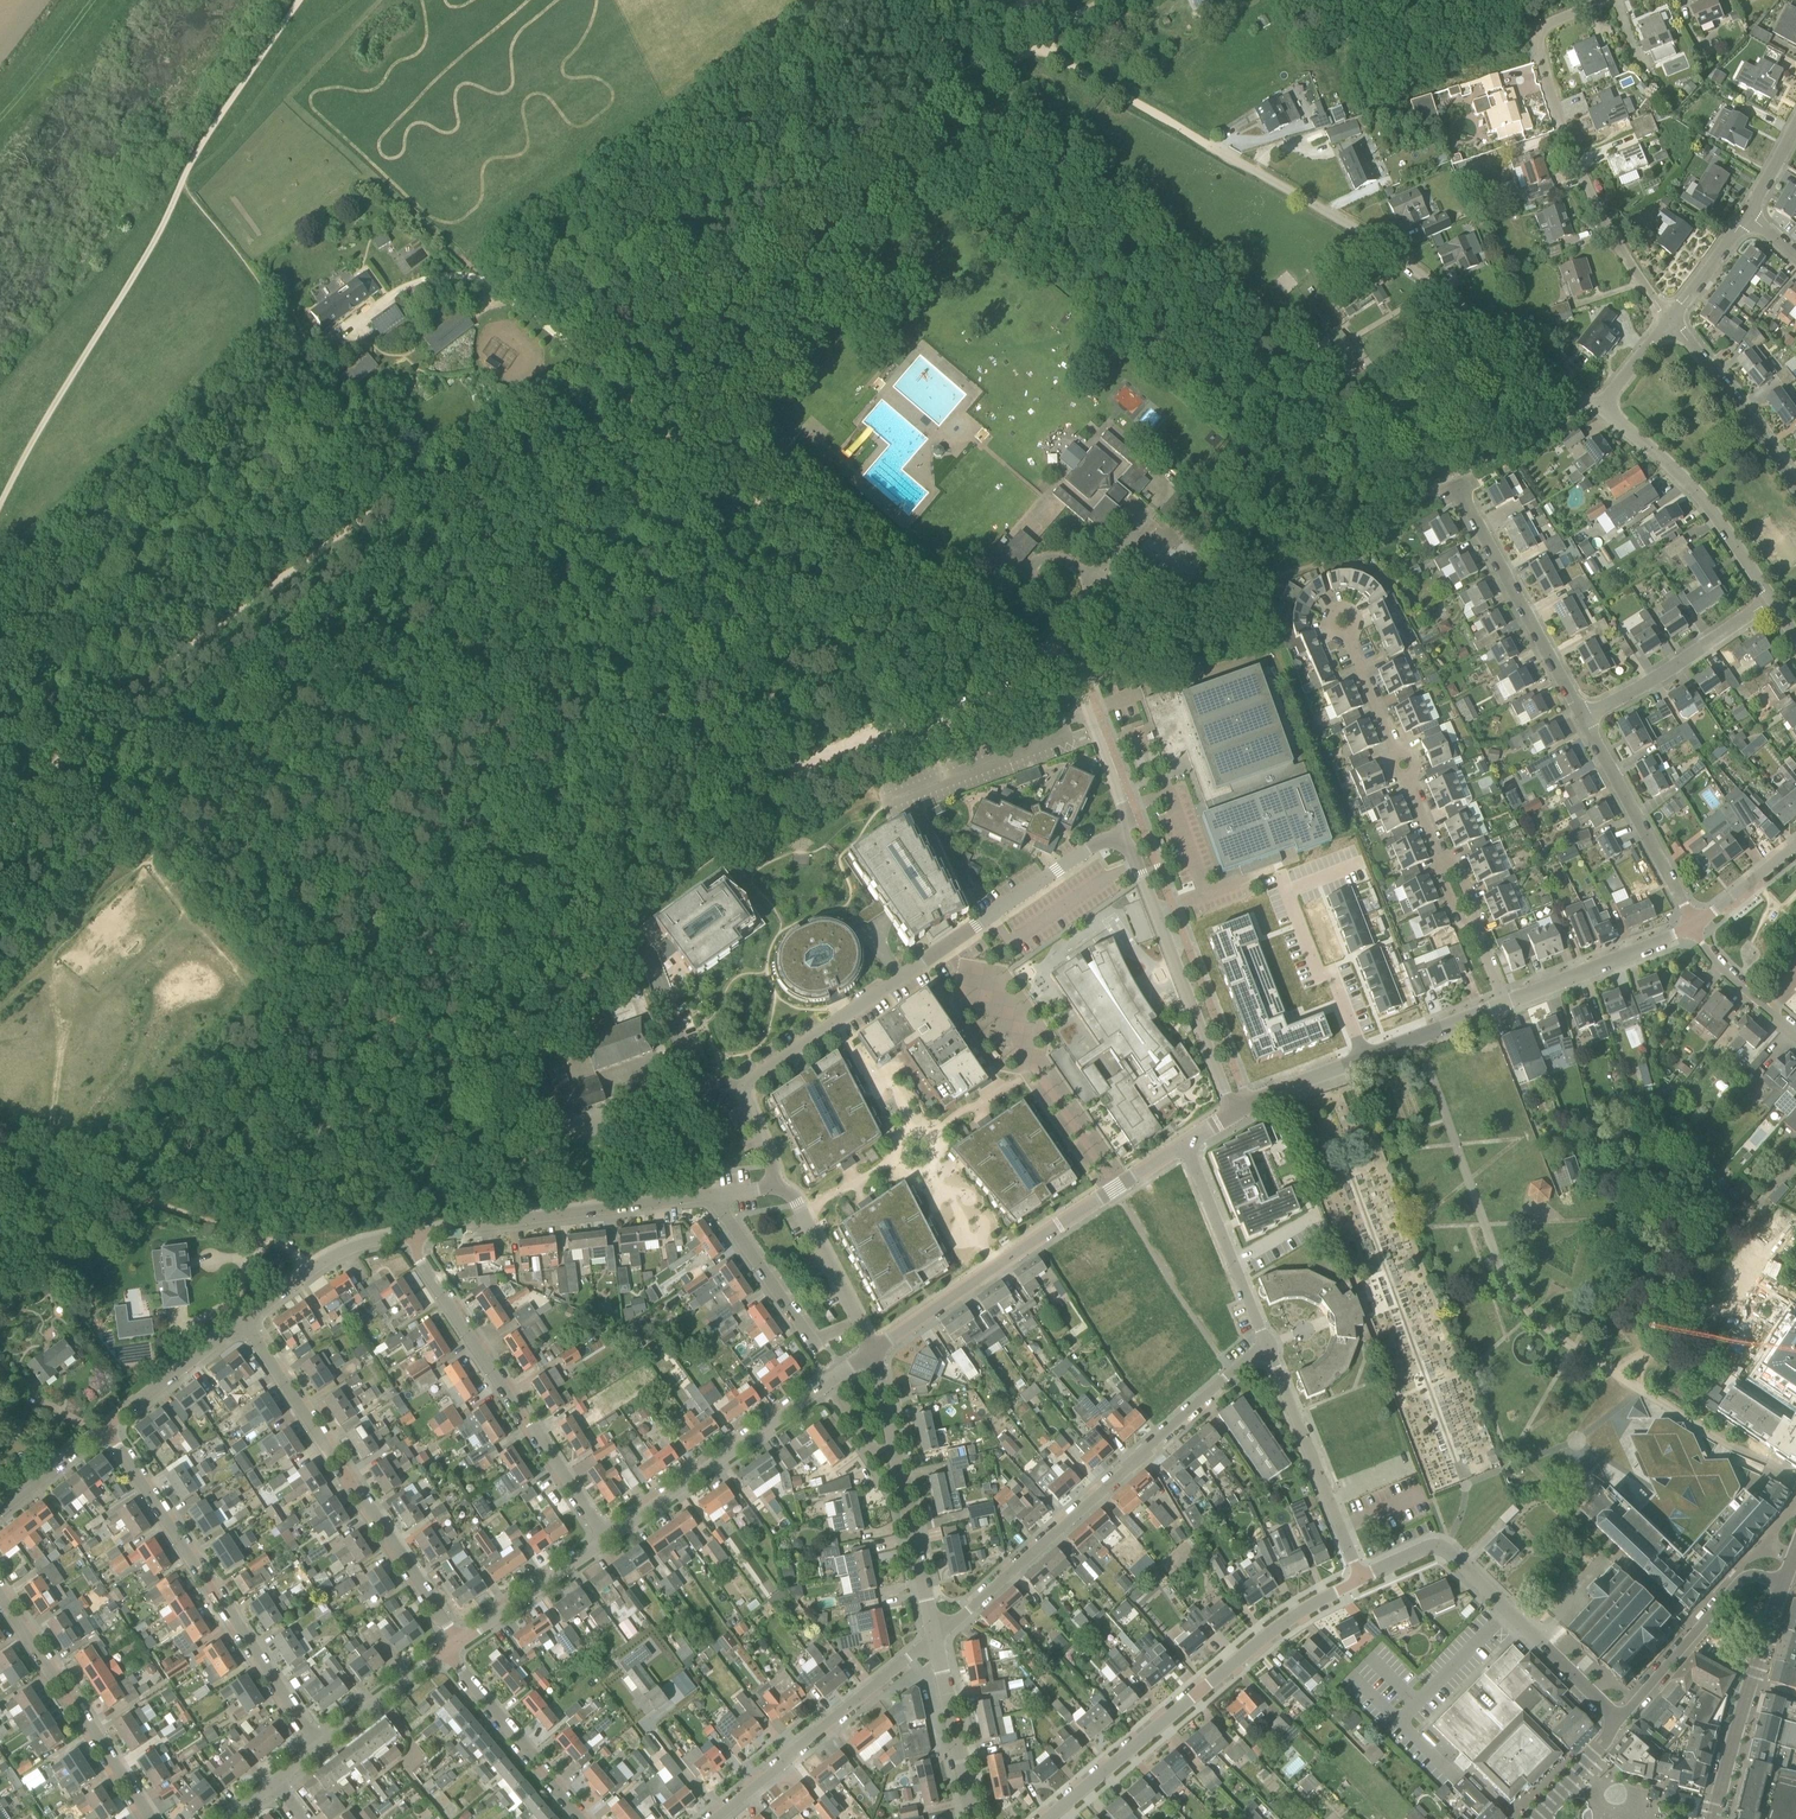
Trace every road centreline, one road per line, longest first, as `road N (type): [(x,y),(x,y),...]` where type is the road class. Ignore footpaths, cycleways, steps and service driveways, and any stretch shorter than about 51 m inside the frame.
road 1 (track): [(88,712),(586,360)]
road 2 (residential): [(773,1188),(739,1089),(1090,848),(1118,840)]
road 3 (track): [(182,181),(257,277),(265,316),(256,336),(0,556)]
road 4 (track): [(947,106),(586,360)]
road 5 (unclassified): [(1503,1005),(1338,614)]
road 6 (track): [(922,592),(690,454),(586,360)]
road 7 (residential): [(933,1637),(1232,1374)]
road 8 (residential): [(1048,1818),(1268,1632),(1361,1579)]
road 9 (residential): [(1670,322),(1577,162),(1538,35),(1606,0)]
road 10 (residential): [(458,1642),(245,1321)]
road 11 (residential): [(316,1749),(108,1429)]
road 12 (track): [(1361,232),(1038,41)]
road 13 (track): [(0,508),(160,234),(182,181)]
road 14 (residential): [(607,1540),(404,1235)]
road 15 (unclassified): [(1118,840),(1125,810),(1072,680),(922,592)]
road 16 (residential): [(1361,1579),(1440,1548),(1620,1720)]
road 17 (residential): [(607,1540),(873,1351)]
road 18 (residential): [(404,1235),(711,1196)]
road 19 (residential): [(1602,408),(1361,232)]
road 20 (track): [(334,339),(390,296),(454,276),(492,286),(586,360)]
road 21 (residential): [(1233,1112),(1138,866),(1118,840)]
road 22 (residential): [(873,1351),(1116,1188)]
road 23 (residential): [(933,1637),(873,1351)]
road 24 (residential): [(708,1818),(933,1637)]
road 25 (residential): [(148,1818),(0,1592)]
road 26 (residential): [(1584,719),(1456,482)]
road 27 (residential): [(1773,601),(1716,514),(1602,408)]
road 28 (residential): [(1361,1579),(1268,1350)]
road 29 (secondary): [(1714,1818),(1783,1584)]
road 30 (residential): [(1695,926),(1584,719)]
road 31 (residential): [(1268,1350),(1185,1143)]
road 32 (residential): [(1584,719),(1773,601)]
road 33 (residential): [(1116,1188),(1232,1374)]
road 34 (track): [(301,0),(182,181)]
road 35 (residential): [(582,1818),(446,1652)]
road 36 (track): [(120,1187),(296,1254),(309,1272)]
road 37 (residential): [(1503,1005),(1695,926)]
road 38 (residential): [(1795,487),(1670,322)]
road 39 (residential): [(773,1188),(792,1194),(873,1351)]
road 40 (residential): [(1358,1061),(1328,981),(1313,987),(1281,903)]
road 41 (residential): [(977,1818),(933,1637)]
road 42 (residential): [(245,1321),(338,1253),(404,1235)]
road 43 (residential): [(458,1642),(607,1540)]
road 44 (residential): [(711,1196),(812,1341)]
road 45 (residential): [(108,1429),(245,1321)]
road 46 (residential): [(316,1749),(446,1652)]
road 47 (track): [(0,844),(88,712)]
road 48 (residential): [(1358,1061),(1503,1005)]
road 49 (residential): [(1795,1032),(1721,966),(1695,926)]
road 50 (track): [(88,712),(0,605)]
road 51 (residential): [(0,1511),(108,1429)]
road 52 (residential): [(1233,1112),(1358,1061)]
road 53 (residential): [(1699,1629),(1601,1544)]
road 54 (residential): [(1537,1818),(1620,1720)]
road 55 (residential): [(1695,926),(1795,846)]
road 56 (residential): [(1670,322),(1747,220)]
road 57 (residential): [(1620,1720),(1699,1629)]

